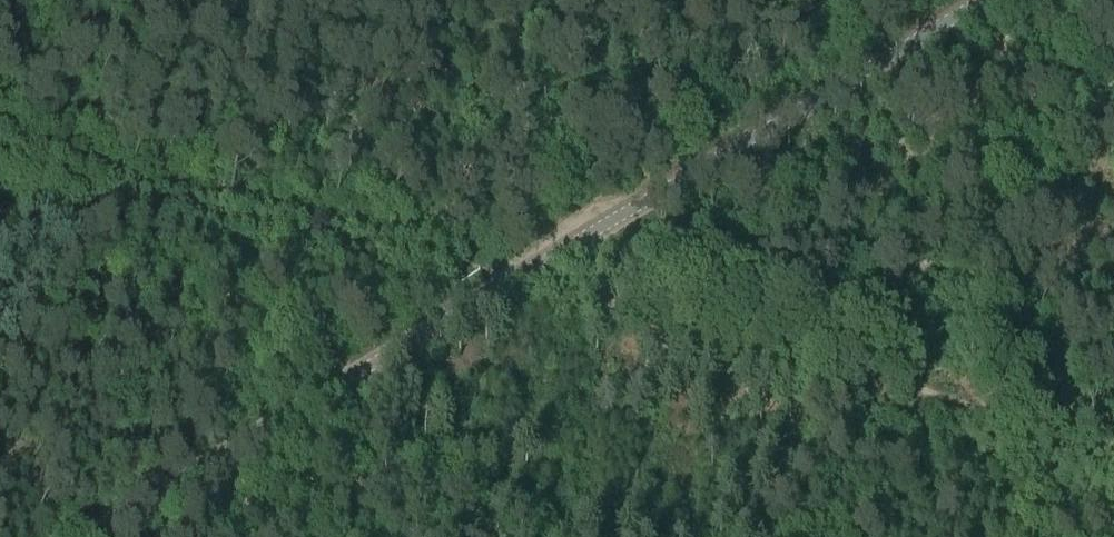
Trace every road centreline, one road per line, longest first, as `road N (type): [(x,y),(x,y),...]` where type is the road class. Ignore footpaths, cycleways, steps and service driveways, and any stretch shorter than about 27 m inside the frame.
road 1 (track): [(88,194),(510,280),(809,353),(1113,451)]
road 2 (unclassified): [(88,536),(982,0)]
road 3 (track): [(809,353),(763,536)]

